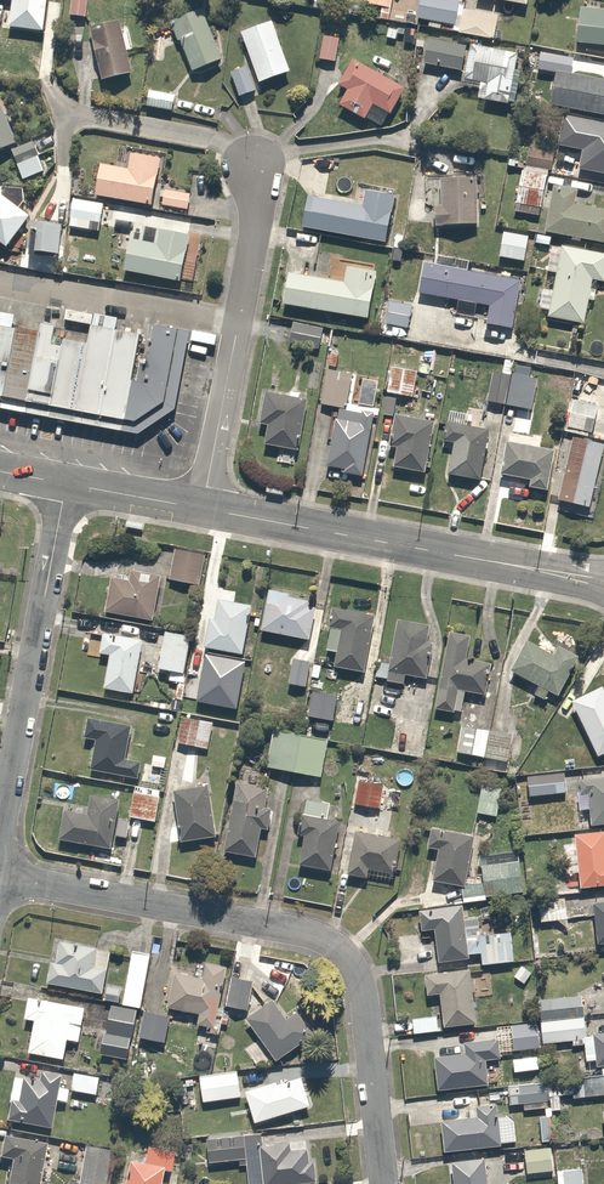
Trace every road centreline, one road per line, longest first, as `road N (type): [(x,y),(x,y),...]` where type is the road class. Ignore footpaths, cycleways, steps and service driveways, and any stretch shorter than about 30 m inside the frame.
road 1 (residential): [(0,876),(314,939),(346,961),(360,988),(383,1183)]
road 2 (tertiary): [(204,510),(603,584)]
road 3 (residential): [(0,850),(67,483)]
road 4 (residential): [(253,158),(262,190),(204,510)]
road 5 (tertiary): [(67,483),(204,510)]

